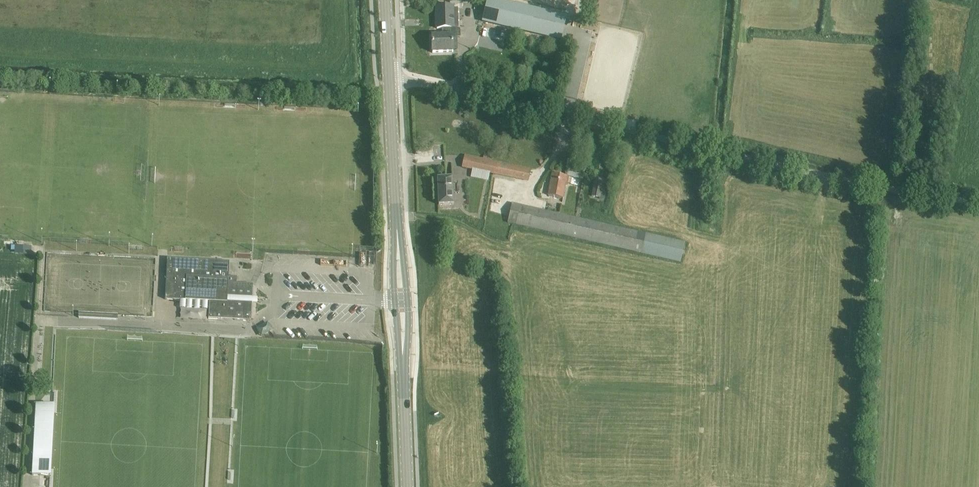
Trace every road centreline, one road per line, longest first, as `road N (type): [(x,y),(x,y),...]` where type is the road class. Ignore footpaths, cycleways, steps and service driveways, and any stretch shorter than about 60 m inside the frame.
road 1 (unclassified): [(978,201),(401,81)]
road 2 (secondary): [(407,486),(389,82)]

